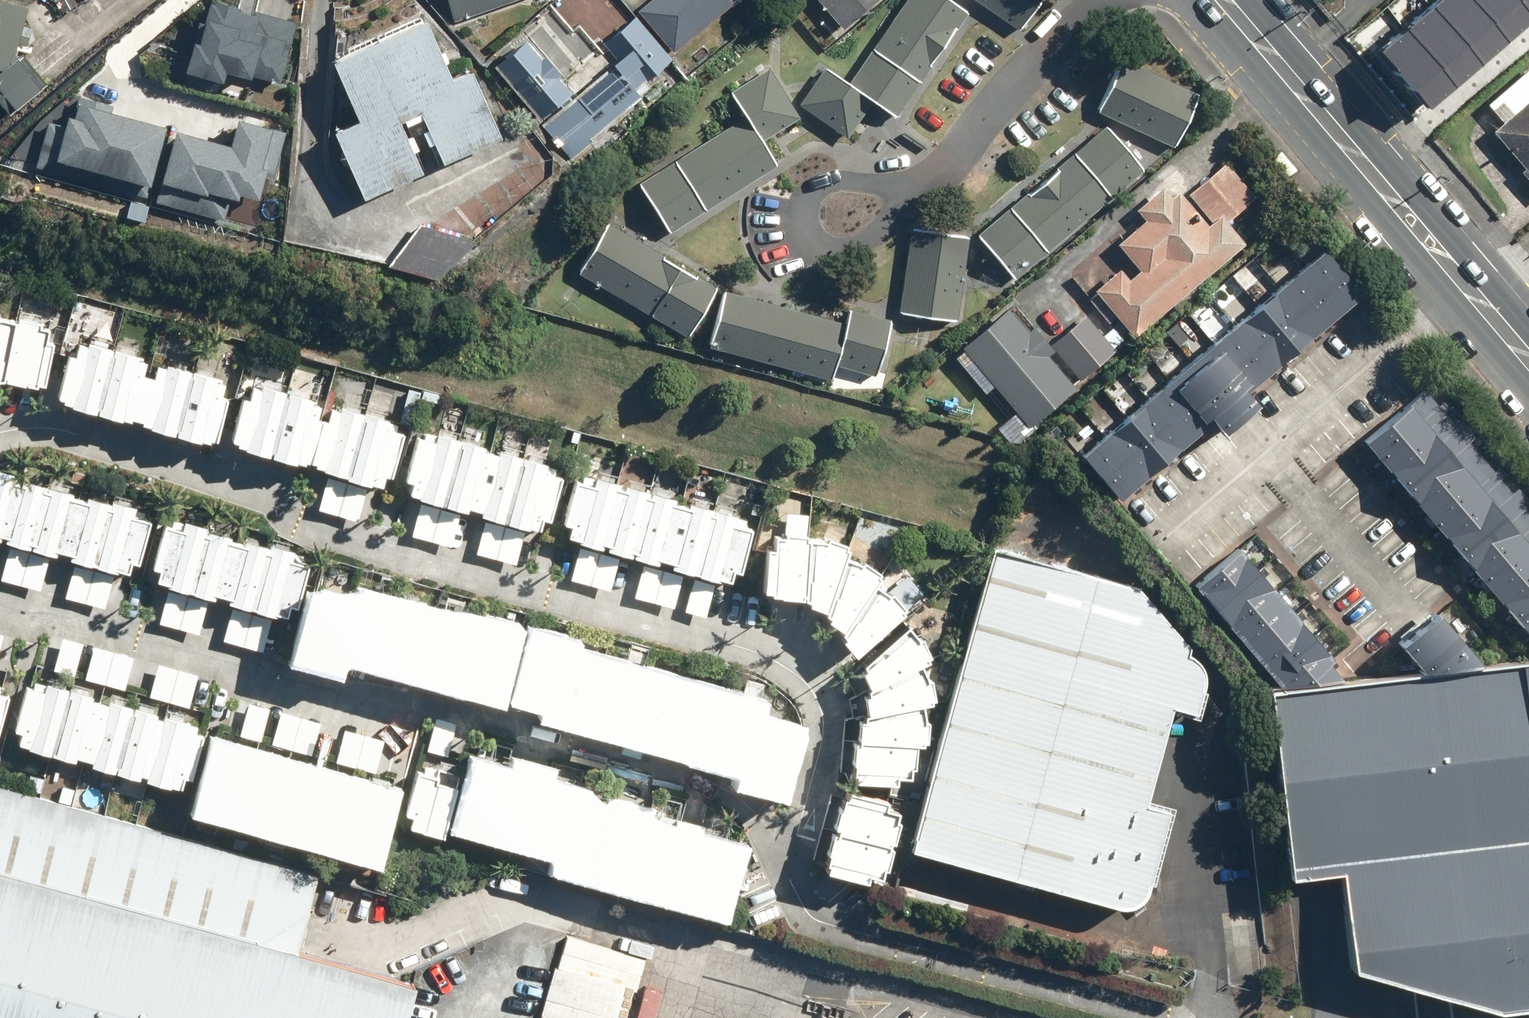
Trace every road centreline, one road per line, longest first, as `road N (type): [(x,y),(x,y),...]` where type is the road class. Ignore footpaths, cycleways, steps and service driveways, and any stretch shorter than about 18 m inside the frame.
road 1 (secondary): [(1225,0),(1528,360)]
road 2 (residential): [(927,190),(1100,0)]
road 3 (residential): [(927,190),(870,242),(827,249),(802,219),(805,200),(815,186),(860,182)]

